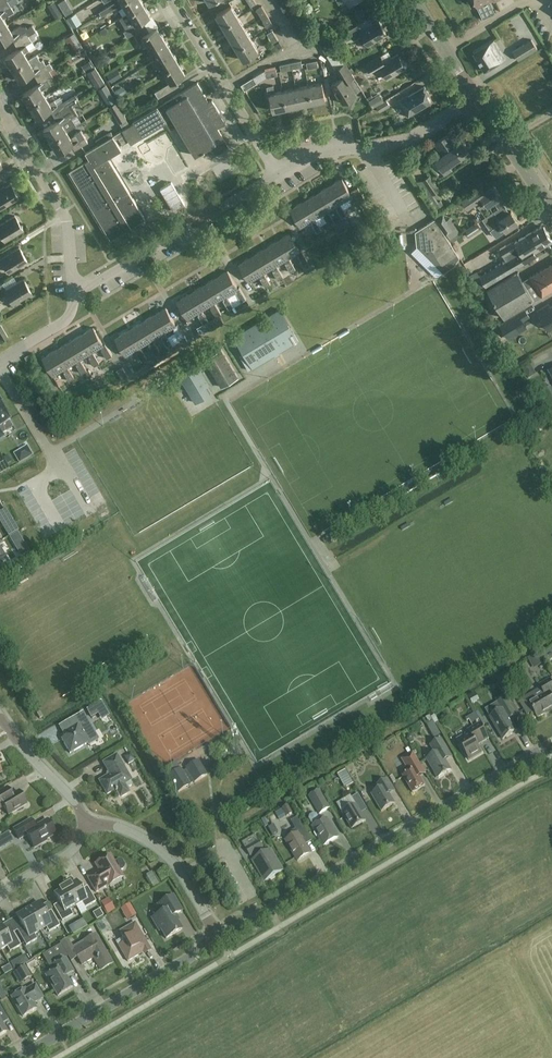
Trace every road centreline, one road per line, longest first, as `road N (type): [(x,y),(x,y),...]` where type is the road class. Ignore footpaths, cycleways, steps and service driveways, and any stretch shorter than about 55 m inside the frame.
road 1 (tertiary): [(217,935),(551,743)]
road 2 (residential): [(75,294),(277,174)]
road 3 (tertiary): [(19,1057),(217,935)]
road 4 (residential): [(277,174),(307,157),(403,140),(476,101)]
road 5 (residential): [(277,174),(173,0)]
road 6 (residential): [(75,294),(67,220),(0,112)]
road 7 (residential): [(217,935),(166,855),(118,827),(89,824)]
road 8 (residential): [(89,824),(0,715)]
road 9 (tertiary): [(551,210),(476,101)]

